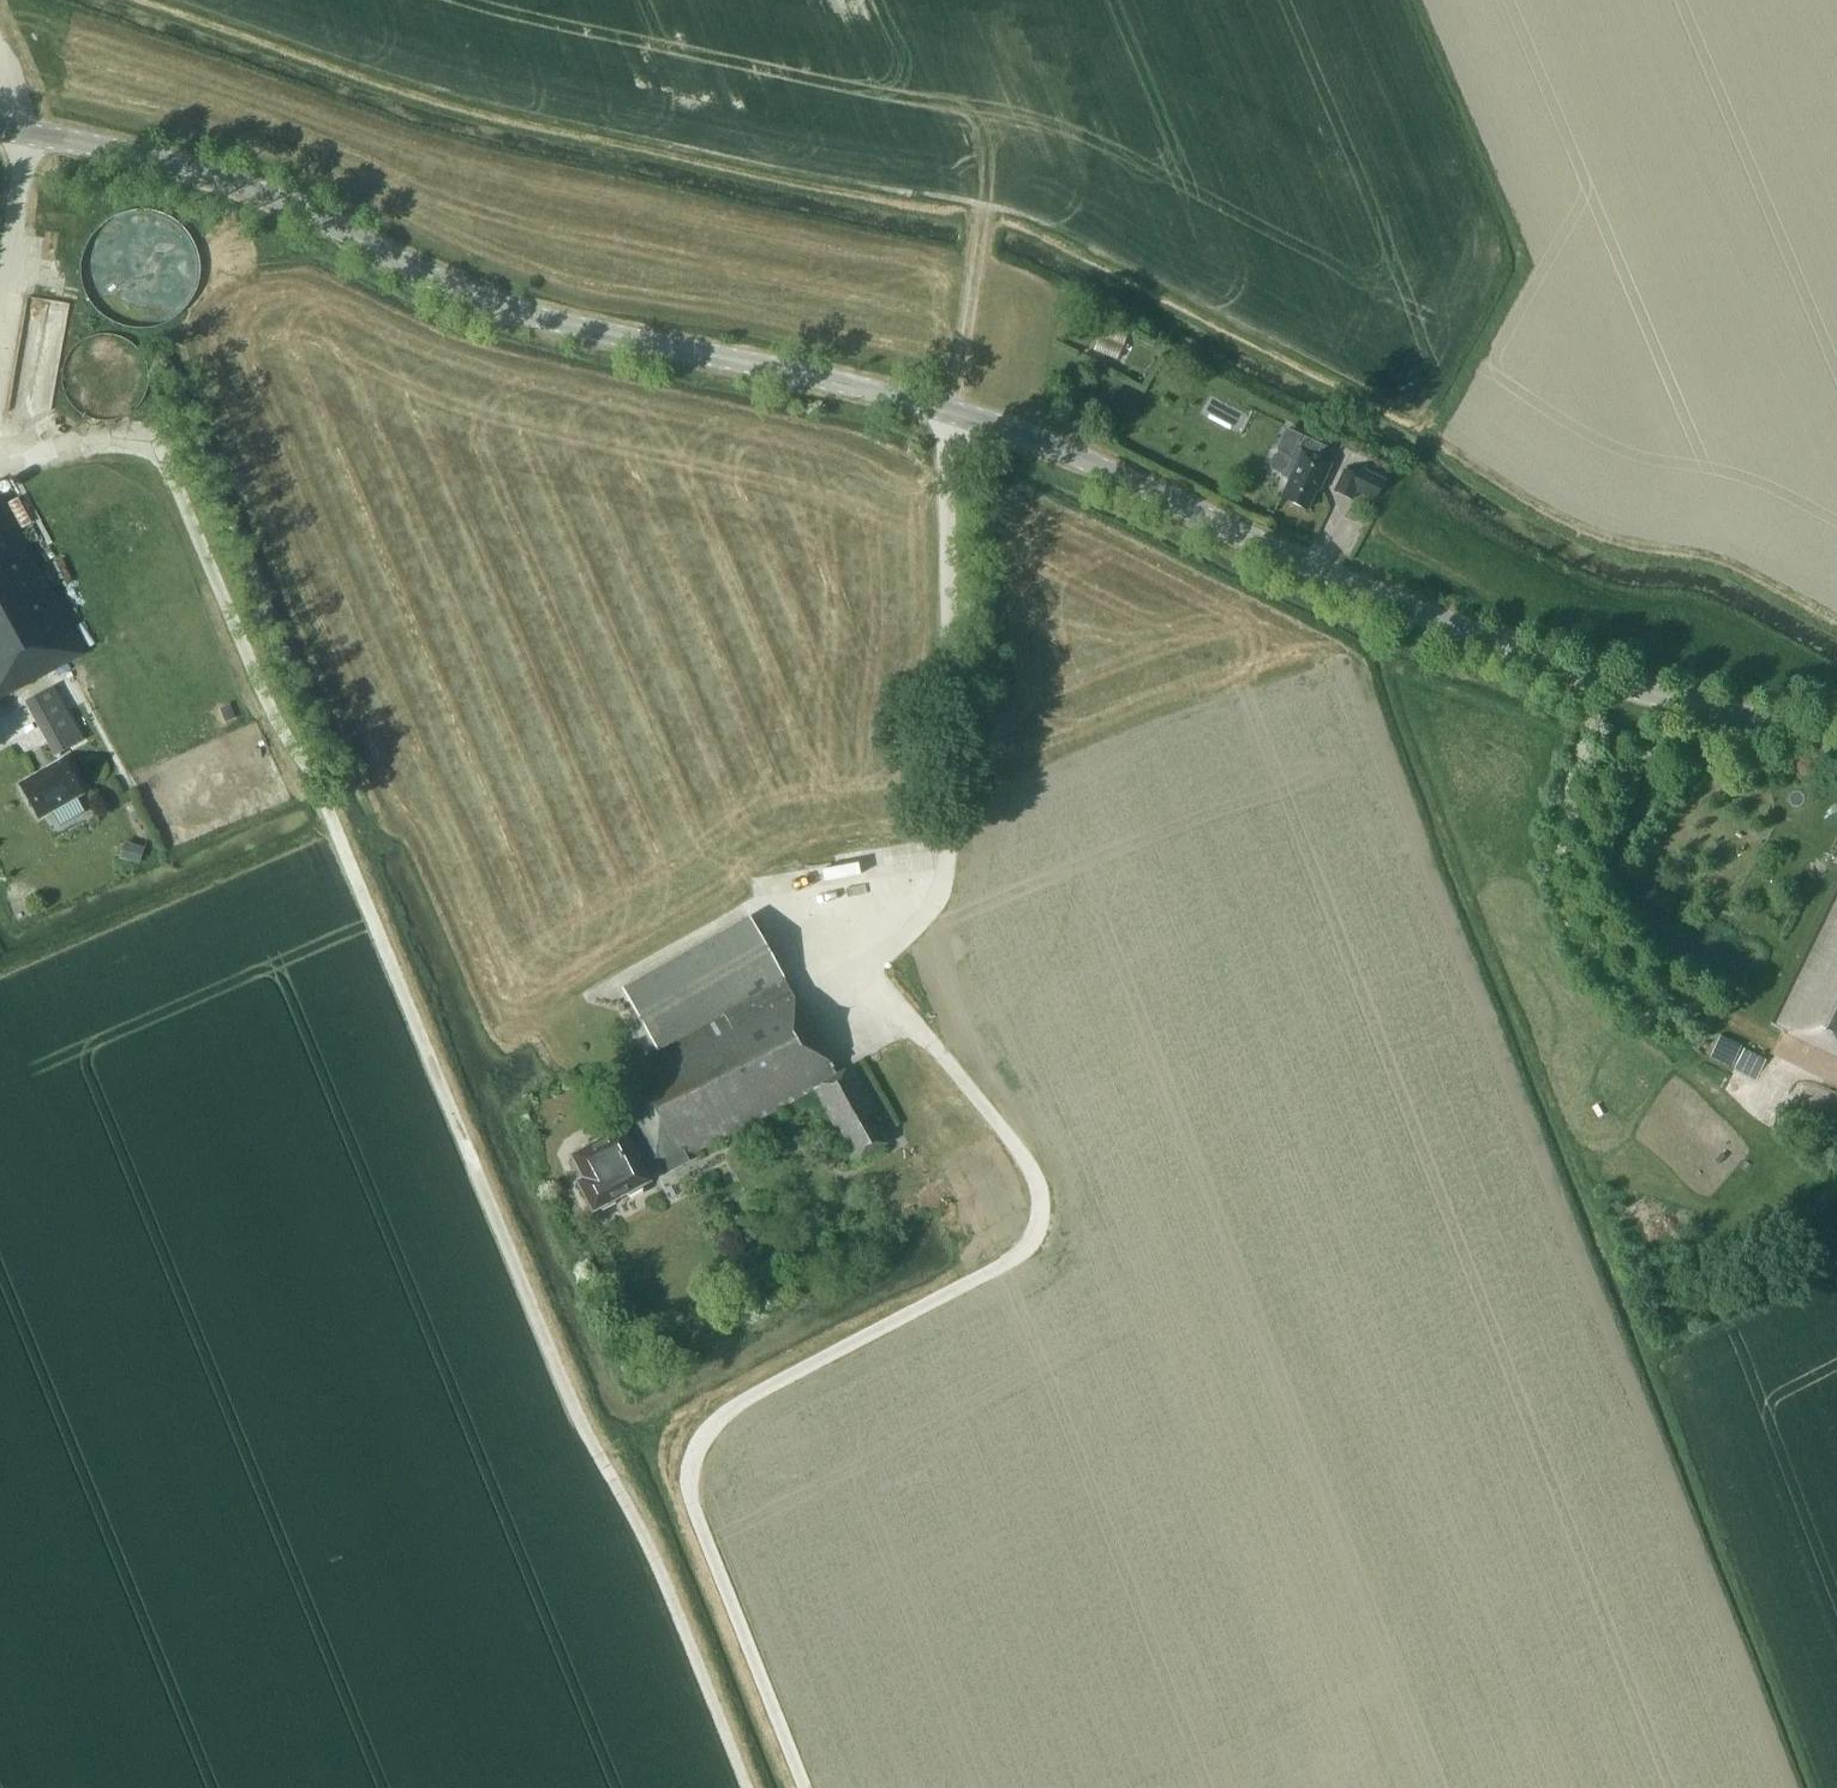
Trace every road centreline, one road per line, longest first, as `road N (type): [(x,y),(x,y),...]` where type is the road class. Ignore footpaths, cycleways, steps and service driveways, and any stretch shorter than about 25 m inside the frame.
road 1 (tertiary): [(1836,738),(1492,641),(1325,572),(1087,456),(956,409),(519,311),(459,290),(261,191),(158,158),(0,125)]

